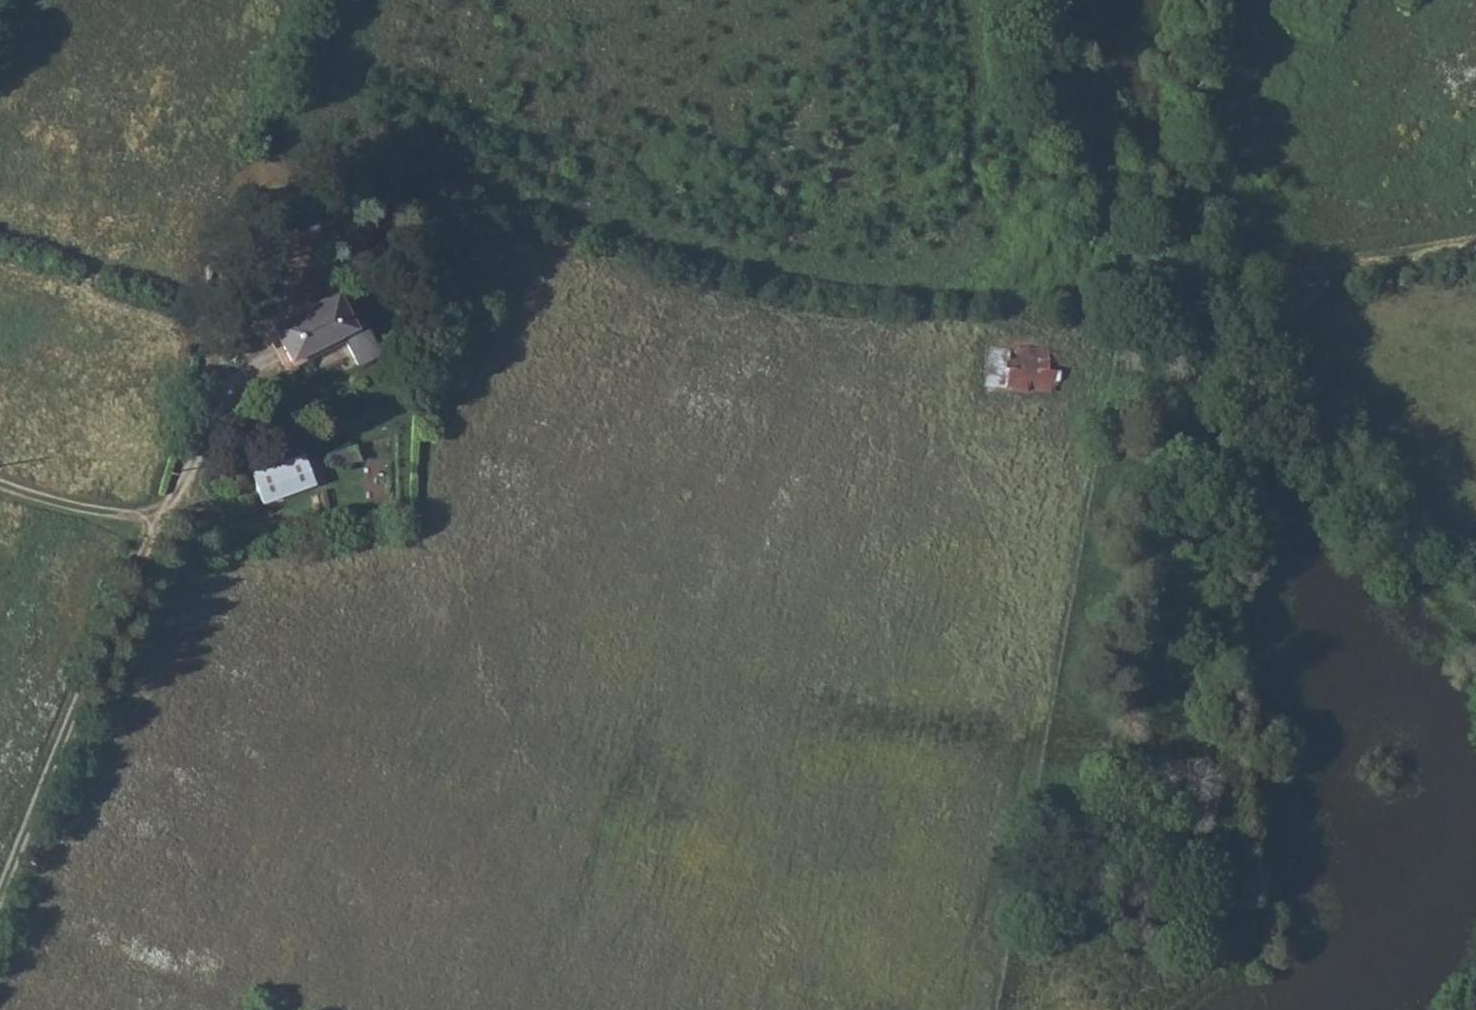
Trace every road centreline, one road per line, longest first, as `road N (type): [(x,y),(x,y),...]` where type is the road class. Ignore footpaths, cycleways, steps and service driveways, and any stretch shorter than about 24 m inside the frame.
road 1 (track): [(0,904),(154,518),(65,505),(0,484)]

